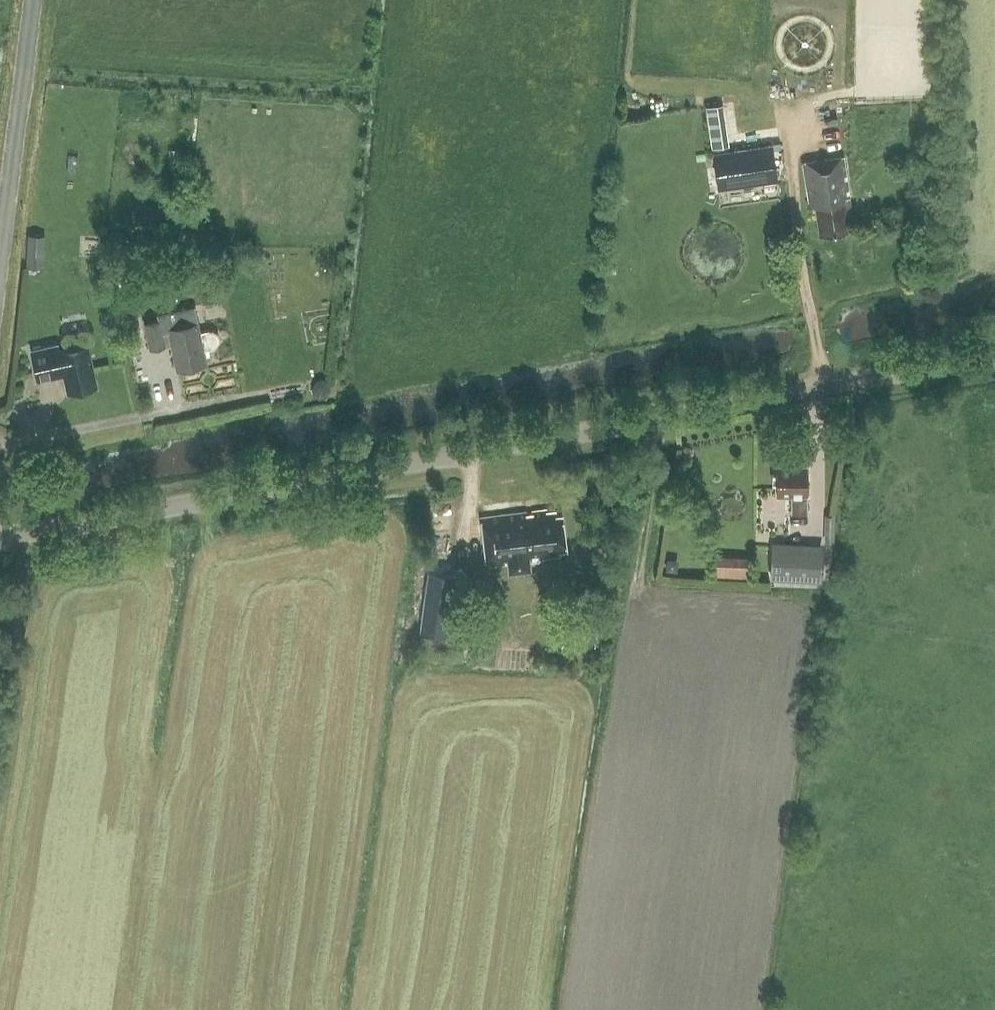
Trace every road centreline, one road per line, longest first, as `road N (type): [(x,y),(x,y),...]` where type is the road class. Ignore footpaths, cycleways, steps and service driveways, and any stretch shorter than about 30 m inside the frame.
road 1 (unclassified): [(0,537),(994,350)]
road 2 (unclassified): [(0,445),(305,386)]
road 3 (track): [(825,383),(790,157)]

